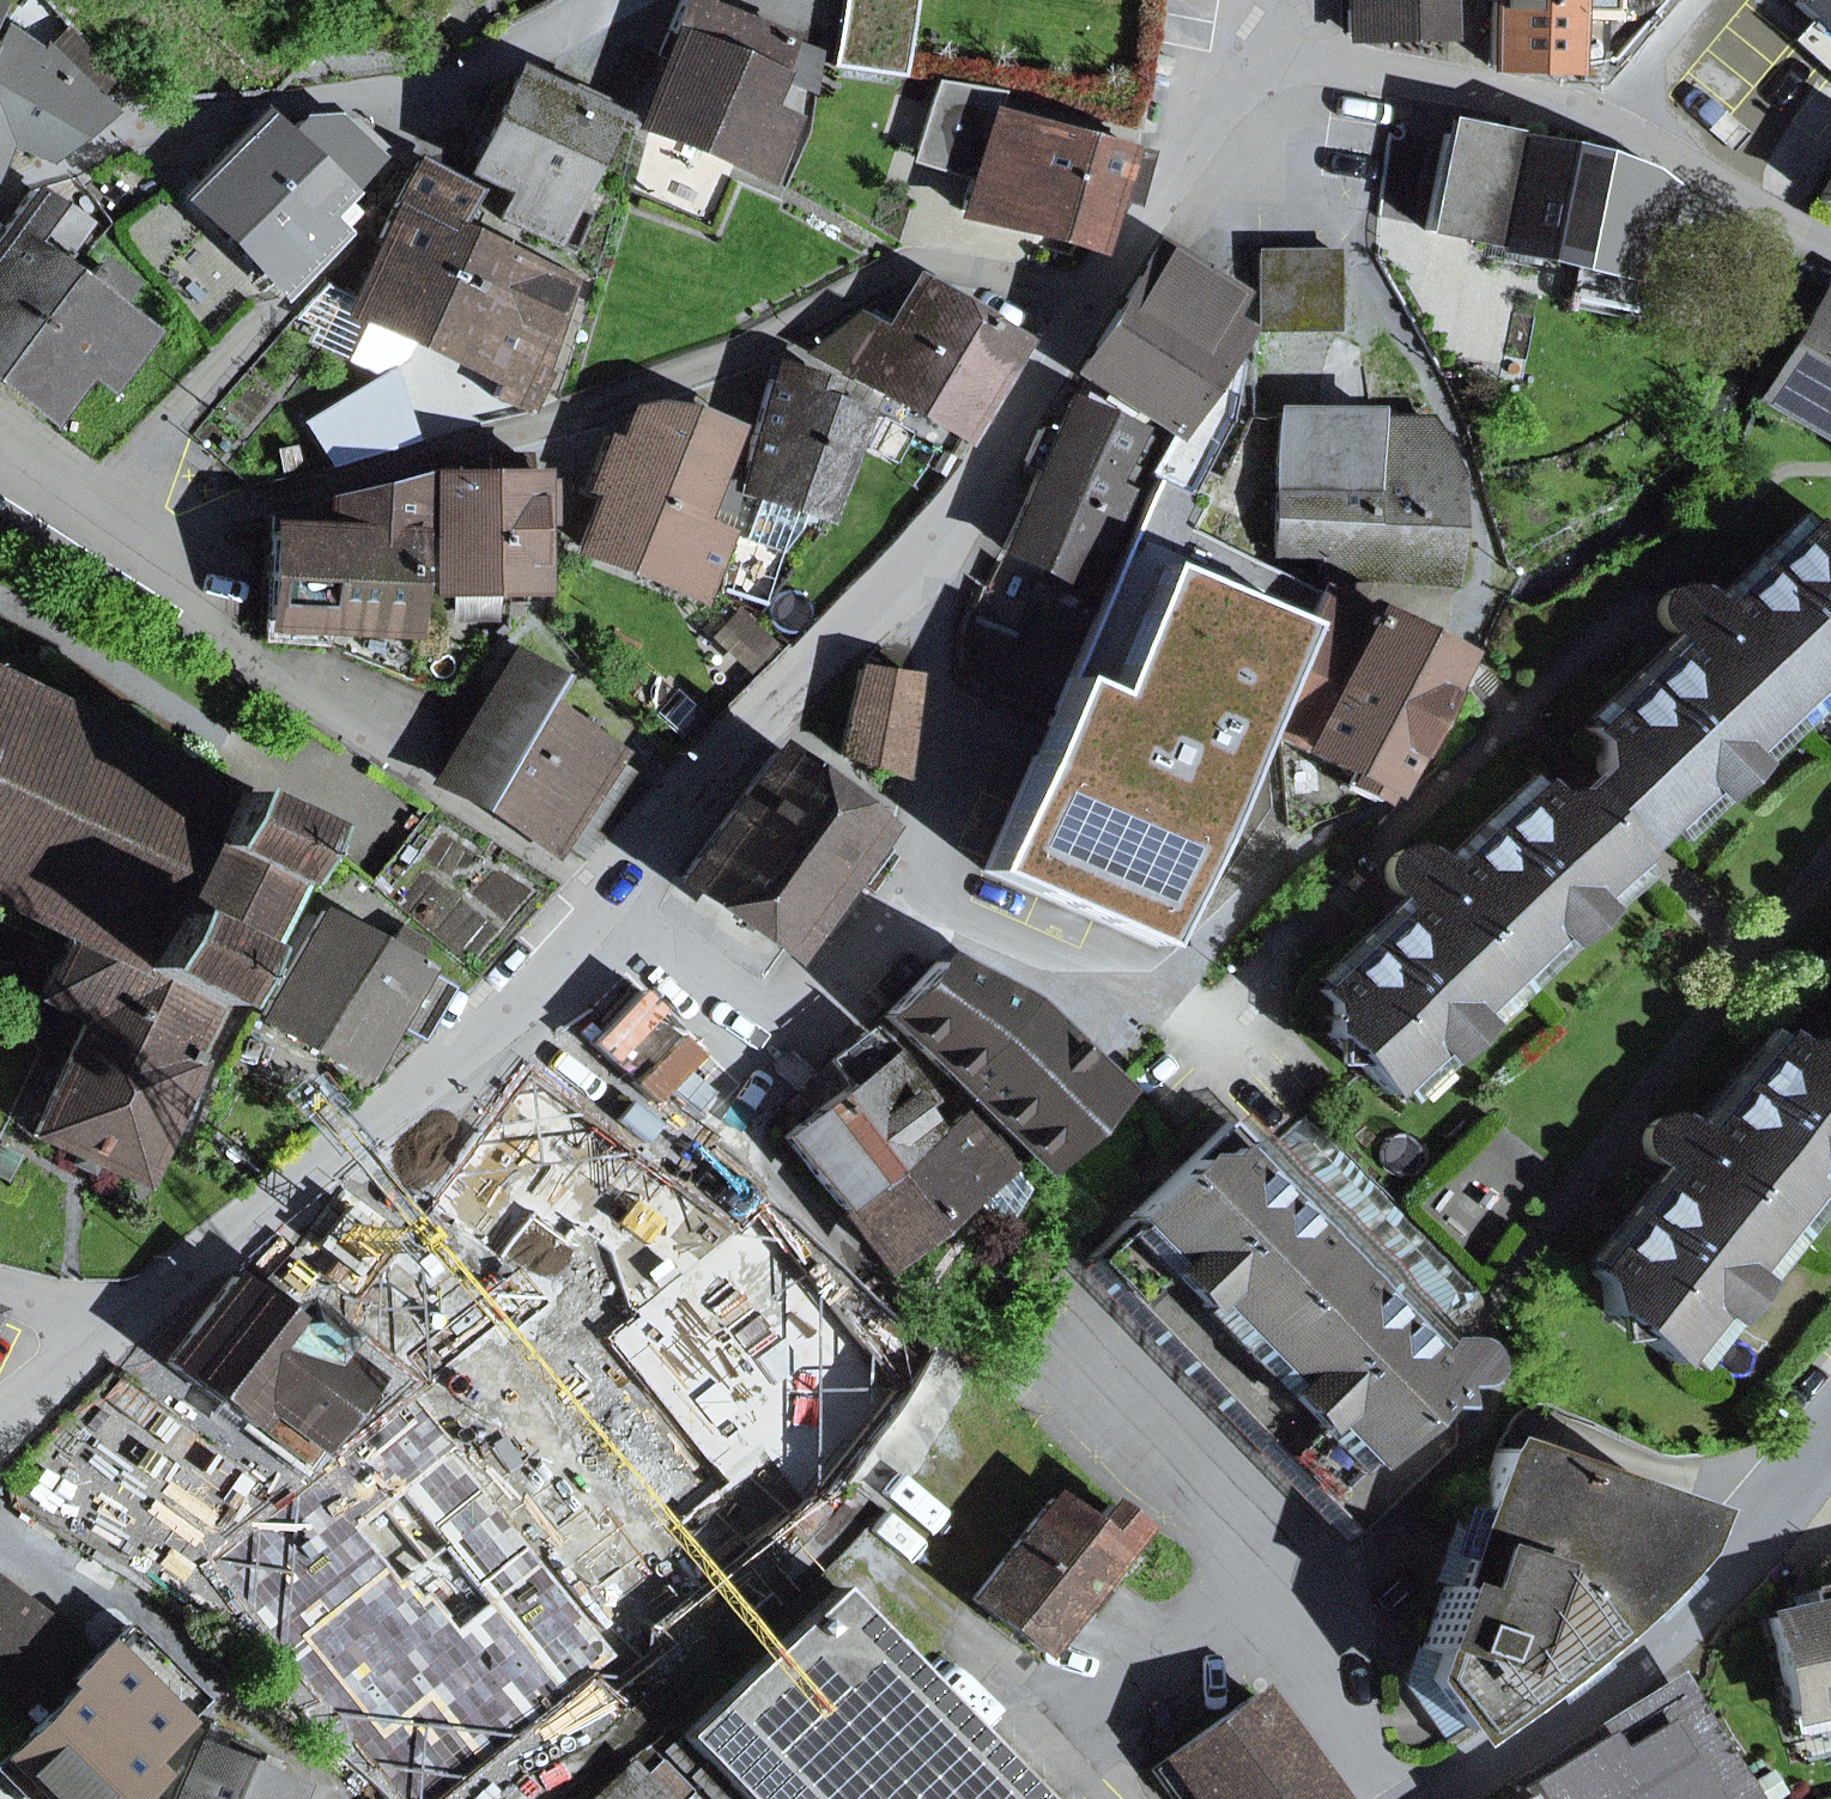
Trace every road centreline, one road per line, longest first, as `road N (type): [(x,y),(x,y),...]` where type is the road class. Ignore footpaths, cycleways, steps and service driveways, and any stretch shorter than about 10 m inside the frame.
road 1 (residential): [(104,542),(583,415),(738,356),(920,262),(1099,290)]
road 2 (residential): [(1099,290),(947,528),(603,885)]
road 3 (residential): [(625,0),(528,54),(423,91),(162,123),(0,187)]
road 4 (residential): [(1147,1009),(920,901),(789,1006),(734,1008),(603,885)]
road 5 (residential): [(603,885),(503,1012),(441,1072),(121,1321)]
road 6 (residential): [(1430,1798),(1539,1731),(1691,1605),(1830,1432)]
road 7 (residential): [(104,542),(437,788)]
road 8 (residential): [(1254,55),(1480,87),(1600,116)]
road 9 (residential): [(1254,55),(1099,290)]
road 10 (residential): [(1600,116),(1830,250)]
road 11 (residential): [(121,1321),(0,1424)]
road 12 (residential): [(1600,116),(1696,0)]
road 13 (residential): [(0,1283),(121,1321)]
road 14 (residential): [(0,470),(104,542)]

